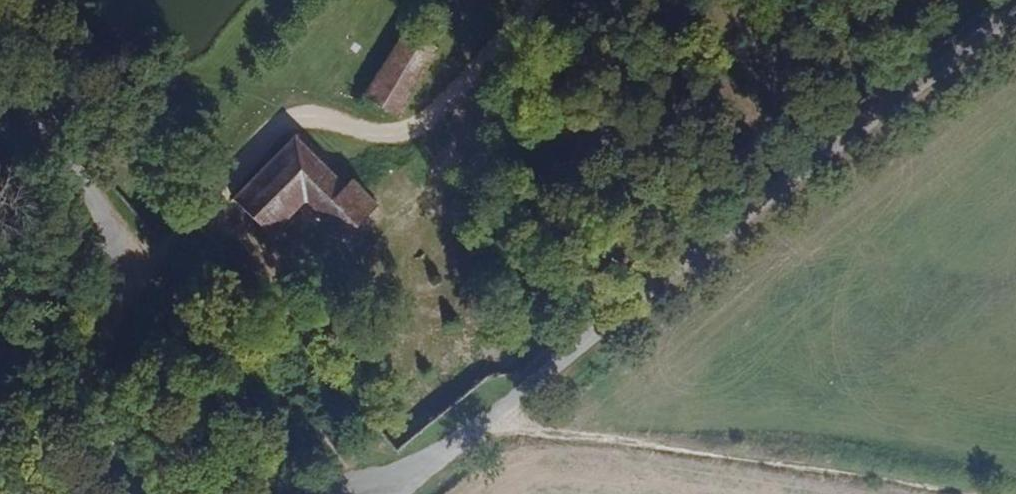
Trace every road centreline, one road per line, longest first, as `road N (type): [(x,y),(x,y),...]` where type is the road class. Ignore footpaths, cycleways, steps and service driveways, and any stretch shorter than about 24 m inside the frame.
road 1 (unclassified): [(1015,8),(402,493)]
road 2 (unclassified): [(0,89),(151,268),(97,434),(139,493)]
road 3 (track): [(492,417),(955,493)]

